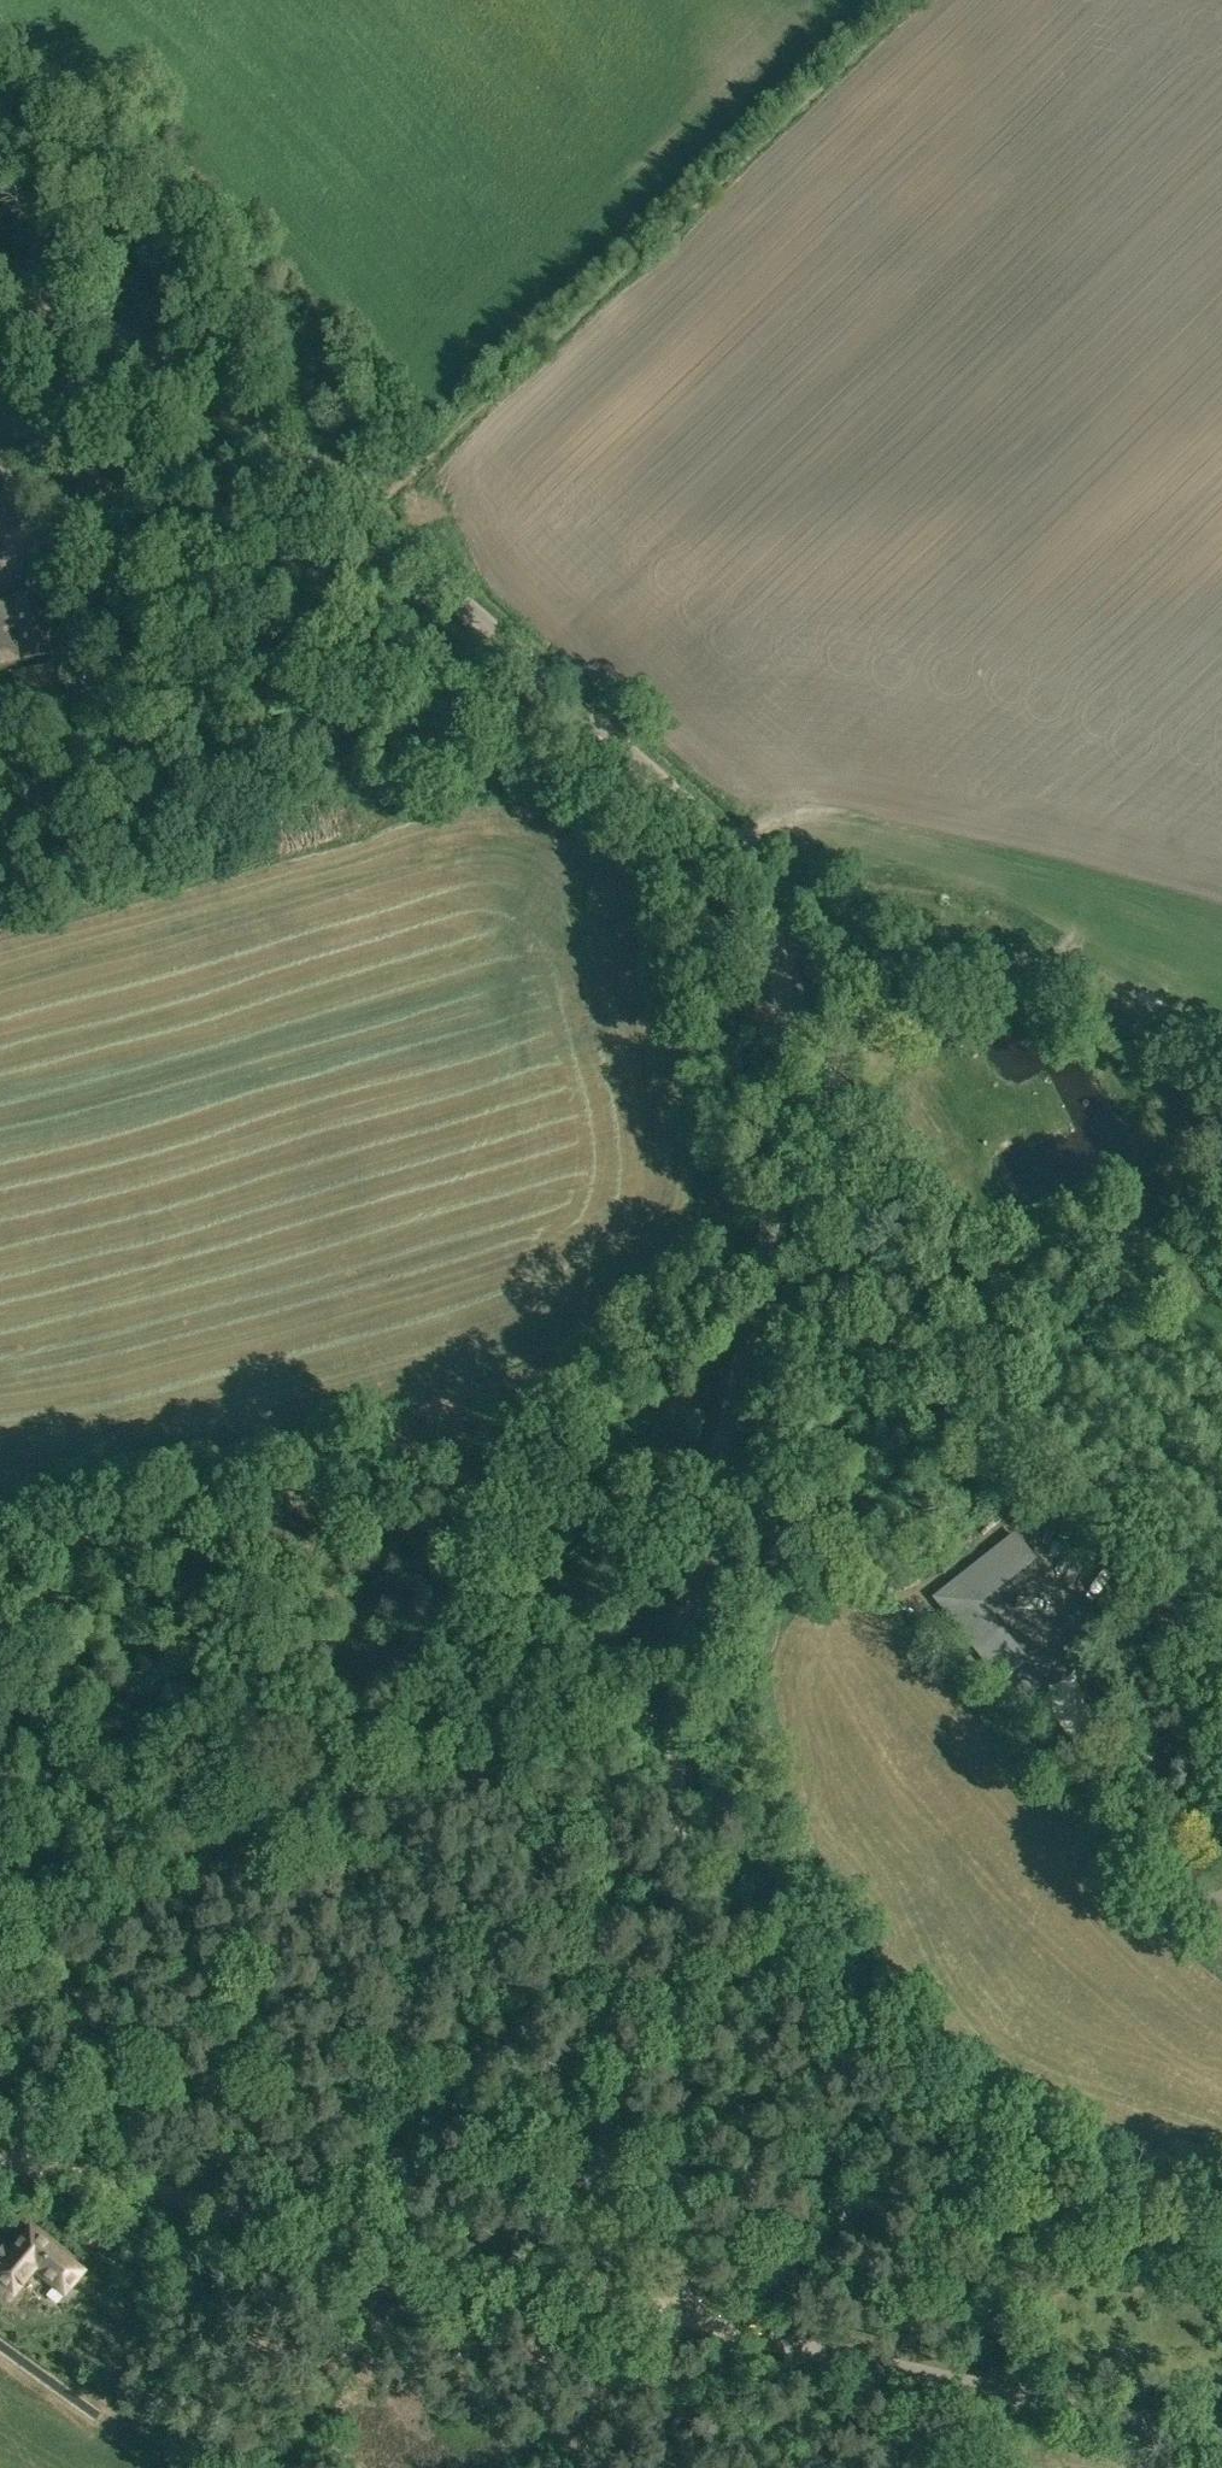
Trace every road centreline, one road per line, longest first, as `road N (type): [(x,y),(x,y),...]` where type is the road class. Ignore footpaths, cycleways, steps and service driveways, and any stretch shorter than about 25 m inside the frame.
road 1 (unclassified): [(1221,2438),(687,2302),(676,1702),(690,1583),(715,1502),(779,1111),(776,974),(759,888),(730,843),(238,407),(130,336),(0,289)]

